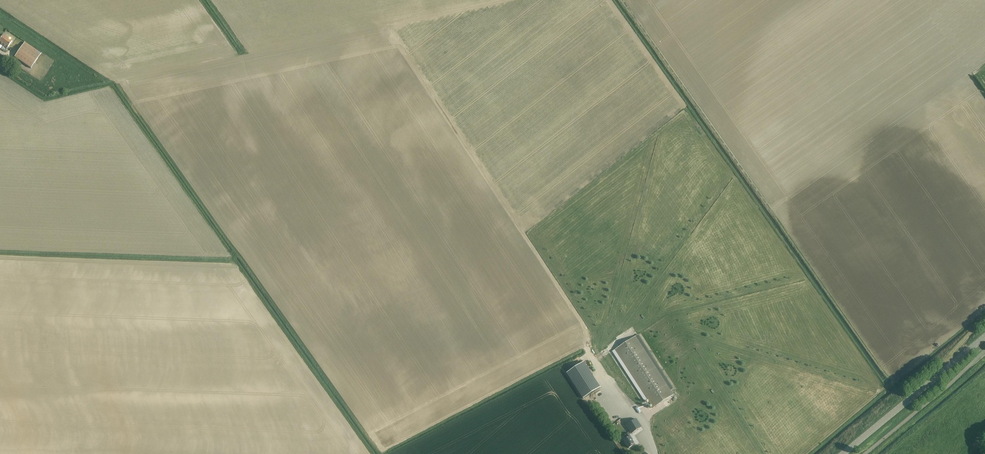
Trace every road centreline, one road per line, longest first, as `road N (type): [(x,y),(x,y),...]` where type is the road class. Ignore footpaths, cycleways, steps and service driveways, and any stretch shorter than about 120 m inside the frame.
road 1 (secondary): [(843,453),(984,337)]

